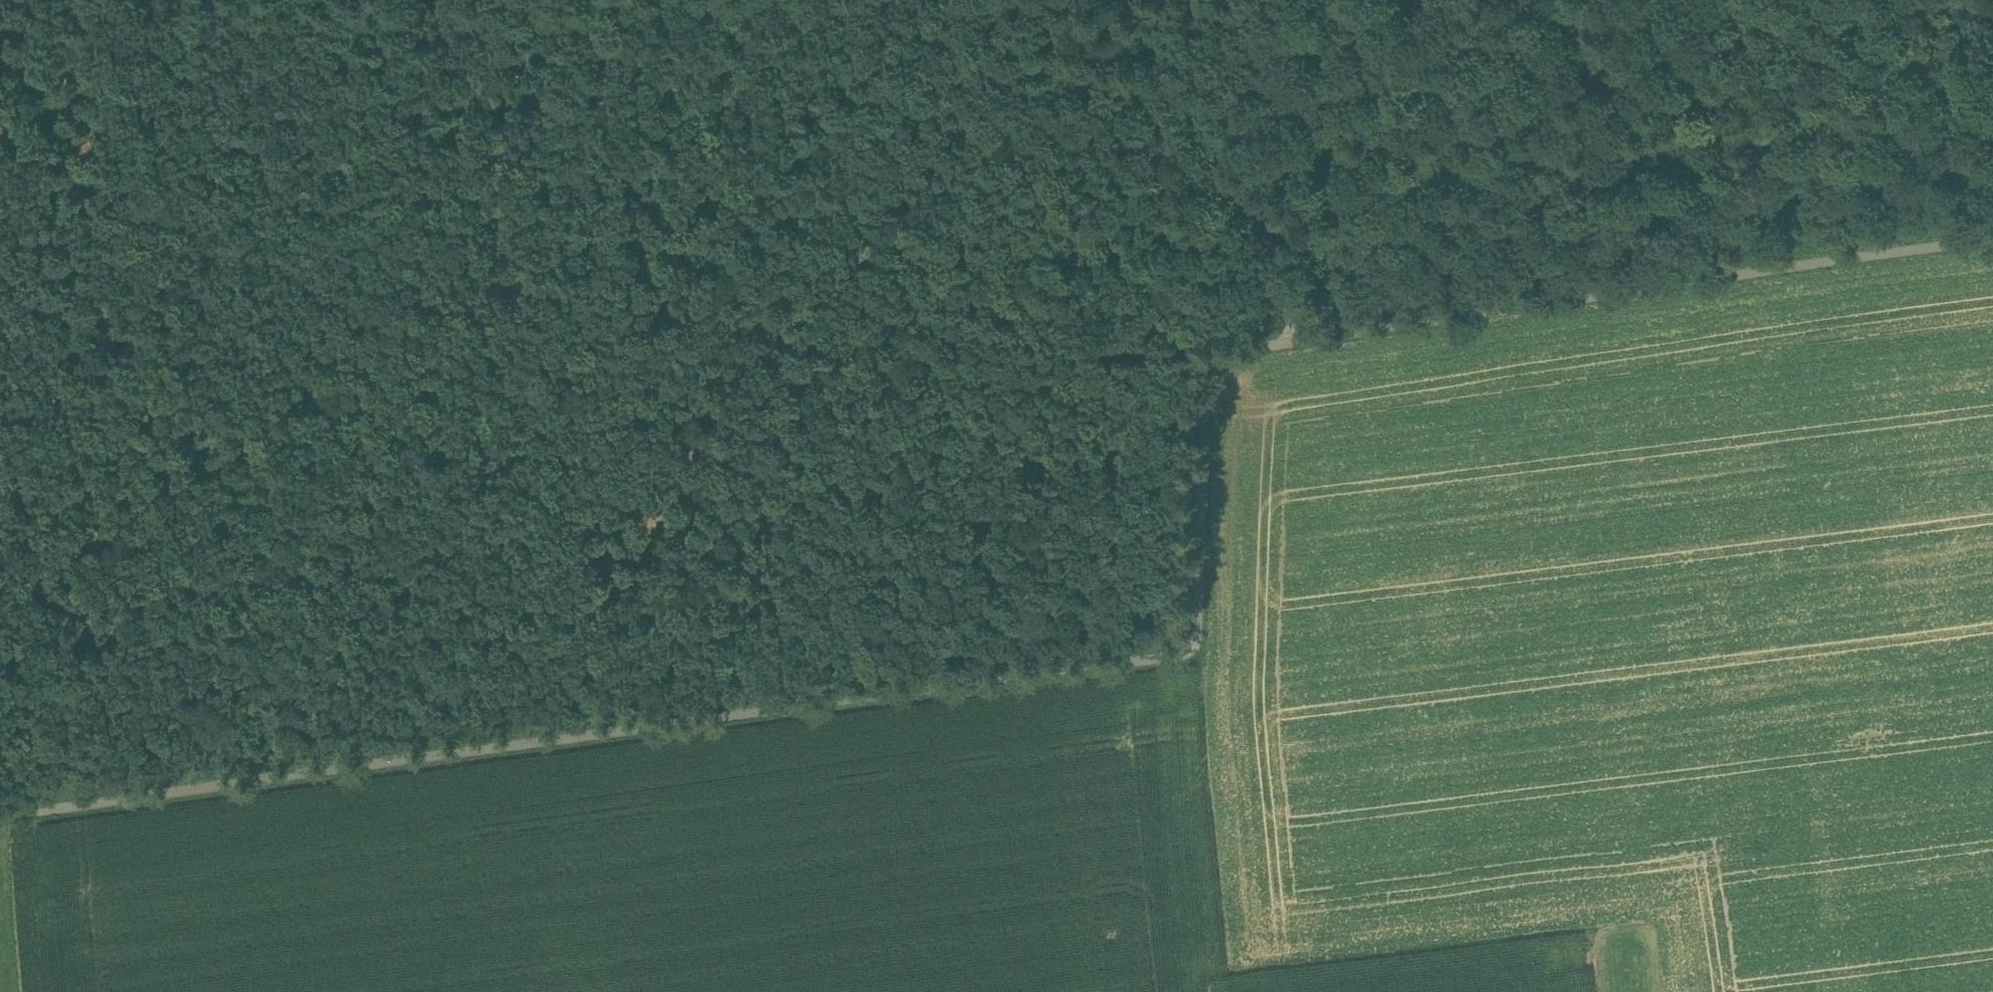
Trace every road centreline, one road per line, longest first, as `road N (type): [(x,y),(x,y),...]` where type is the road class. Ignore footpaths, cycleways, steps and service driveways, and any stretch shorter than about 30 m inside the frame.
road 1 (track): [(0,660),(199,654),(335,604),(460,581),(517,585),(613,614),(779,609),(907,496),(1019,441),(1137,345),(1189,283),(1213,232),(1224,181)]
road 2 (track): [(1277,272),(1127,0)]
road 3 (track): [(1277,272),(1199,293),(1137,345)]
road 4 (track): [(81,655),(84,713),(57,804)]

